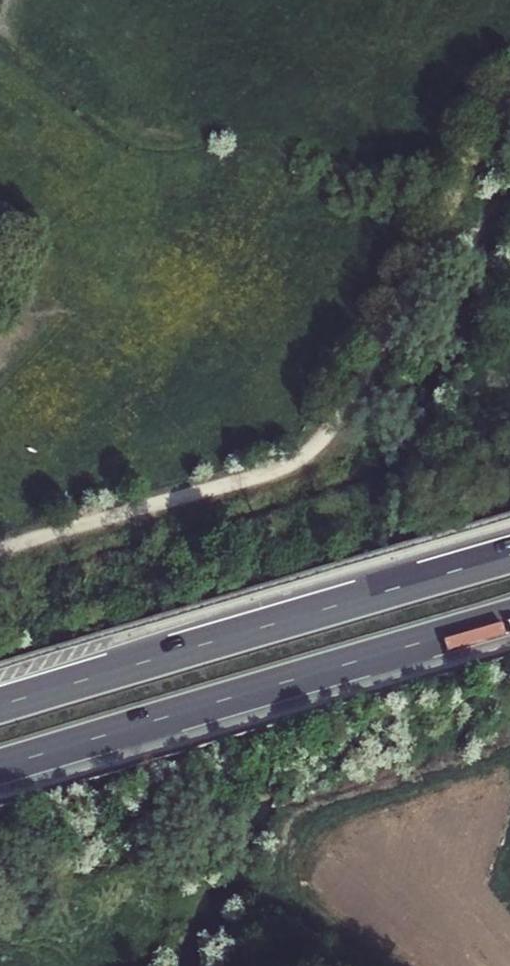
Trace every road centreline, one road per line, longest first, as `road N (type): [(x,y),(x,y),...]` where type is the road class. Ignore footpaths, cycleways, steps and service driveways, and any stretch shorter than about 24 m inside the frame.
road 1 (motorway): [(0,766),(509,616)]
road 2 (motorway): [(509,554),(0,703)]

